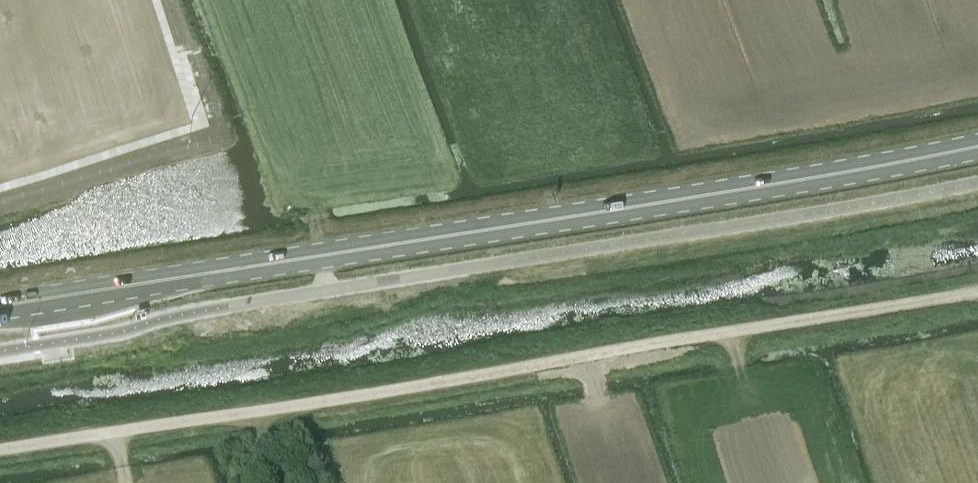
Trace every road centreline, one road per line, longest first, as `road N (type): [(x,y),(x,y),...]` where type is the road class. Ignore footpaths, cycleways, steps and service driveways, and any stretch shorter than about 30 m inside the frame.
road 1 (unclassified): [(0,350),(977,185)]
road 2 (unclassified): [(0,451),(977,292)]
road 3 (primary): [(0,306),(977,148)]

